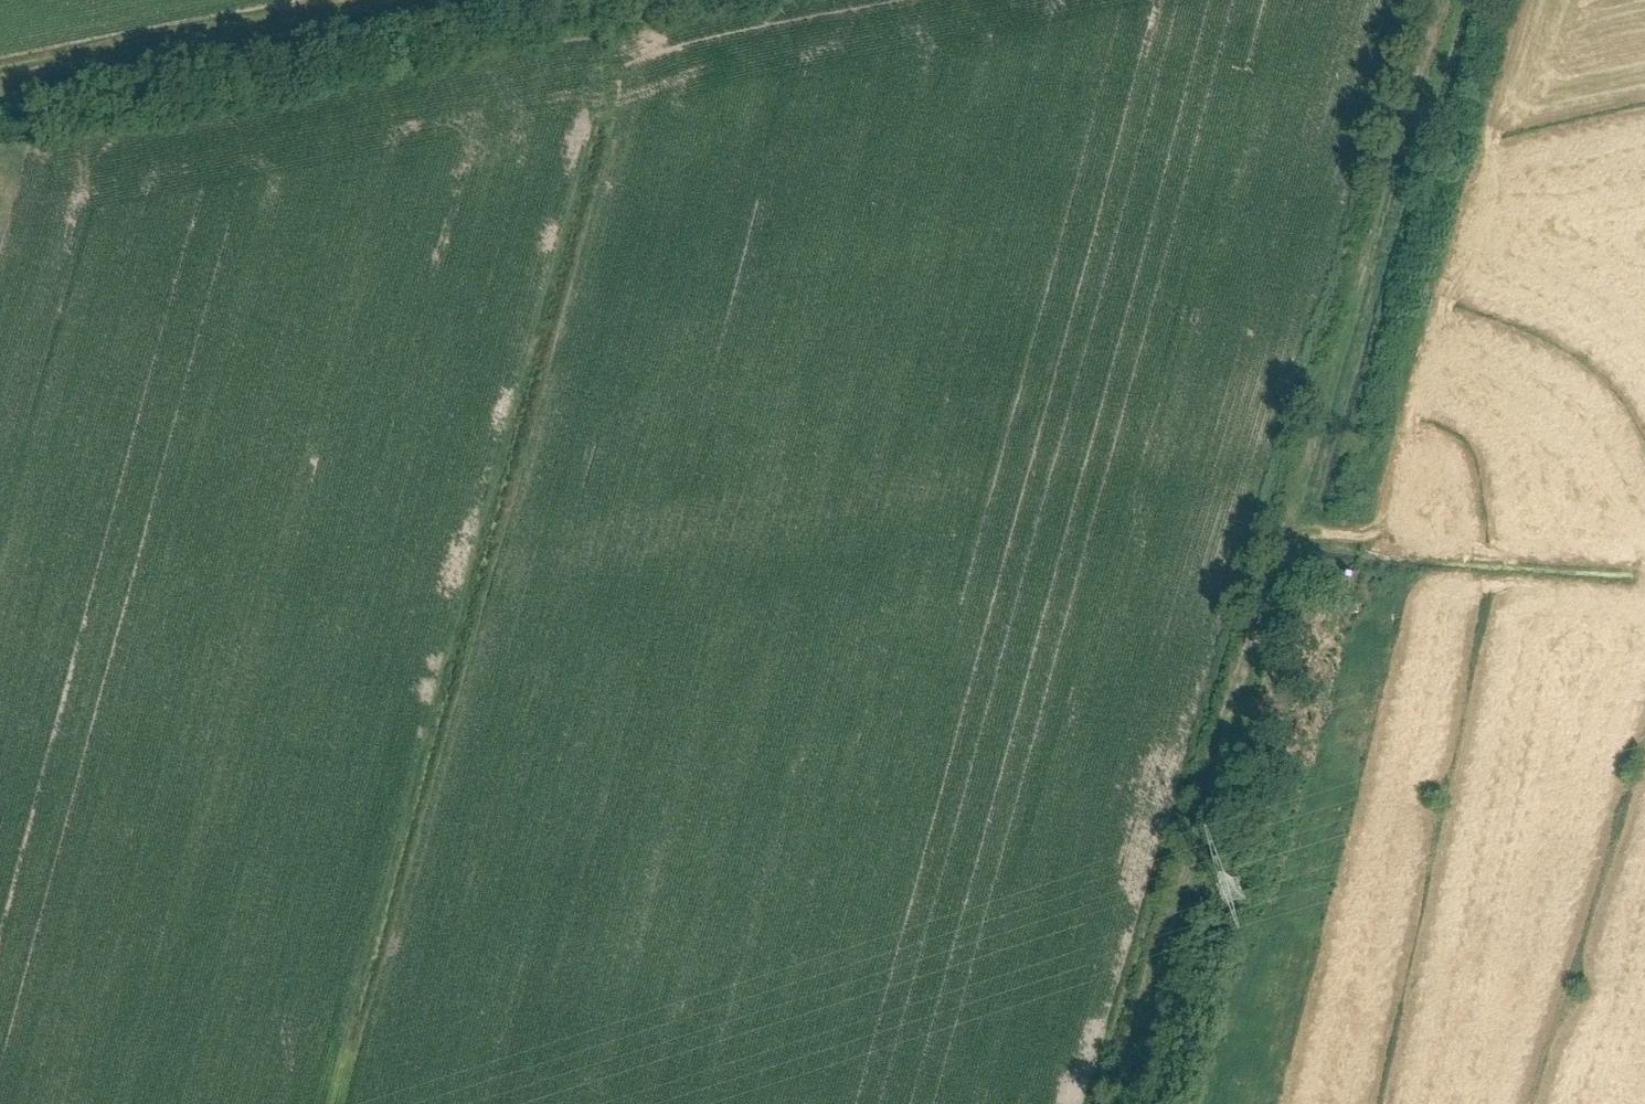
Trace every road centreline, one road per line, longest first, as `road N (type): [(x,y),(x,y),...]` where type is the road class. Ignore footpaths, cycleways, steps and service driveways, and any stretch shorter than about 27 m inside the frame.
road 1 (track): [(0,71),(354,0)]

